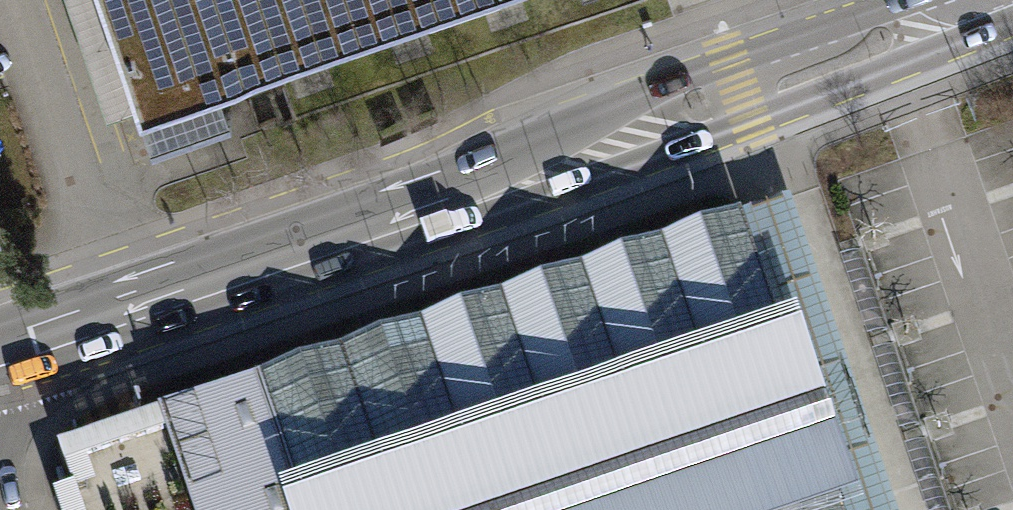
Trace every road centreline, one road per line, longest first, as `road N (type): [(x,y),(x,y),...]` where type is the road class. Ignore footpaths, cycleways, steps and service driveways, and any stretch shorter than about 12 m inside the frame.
road 1 (tertiary): [(0,376),(43,370),(1012,25)]
road 2 (tertiary): [(901,0),(461,174),(0,343)]

